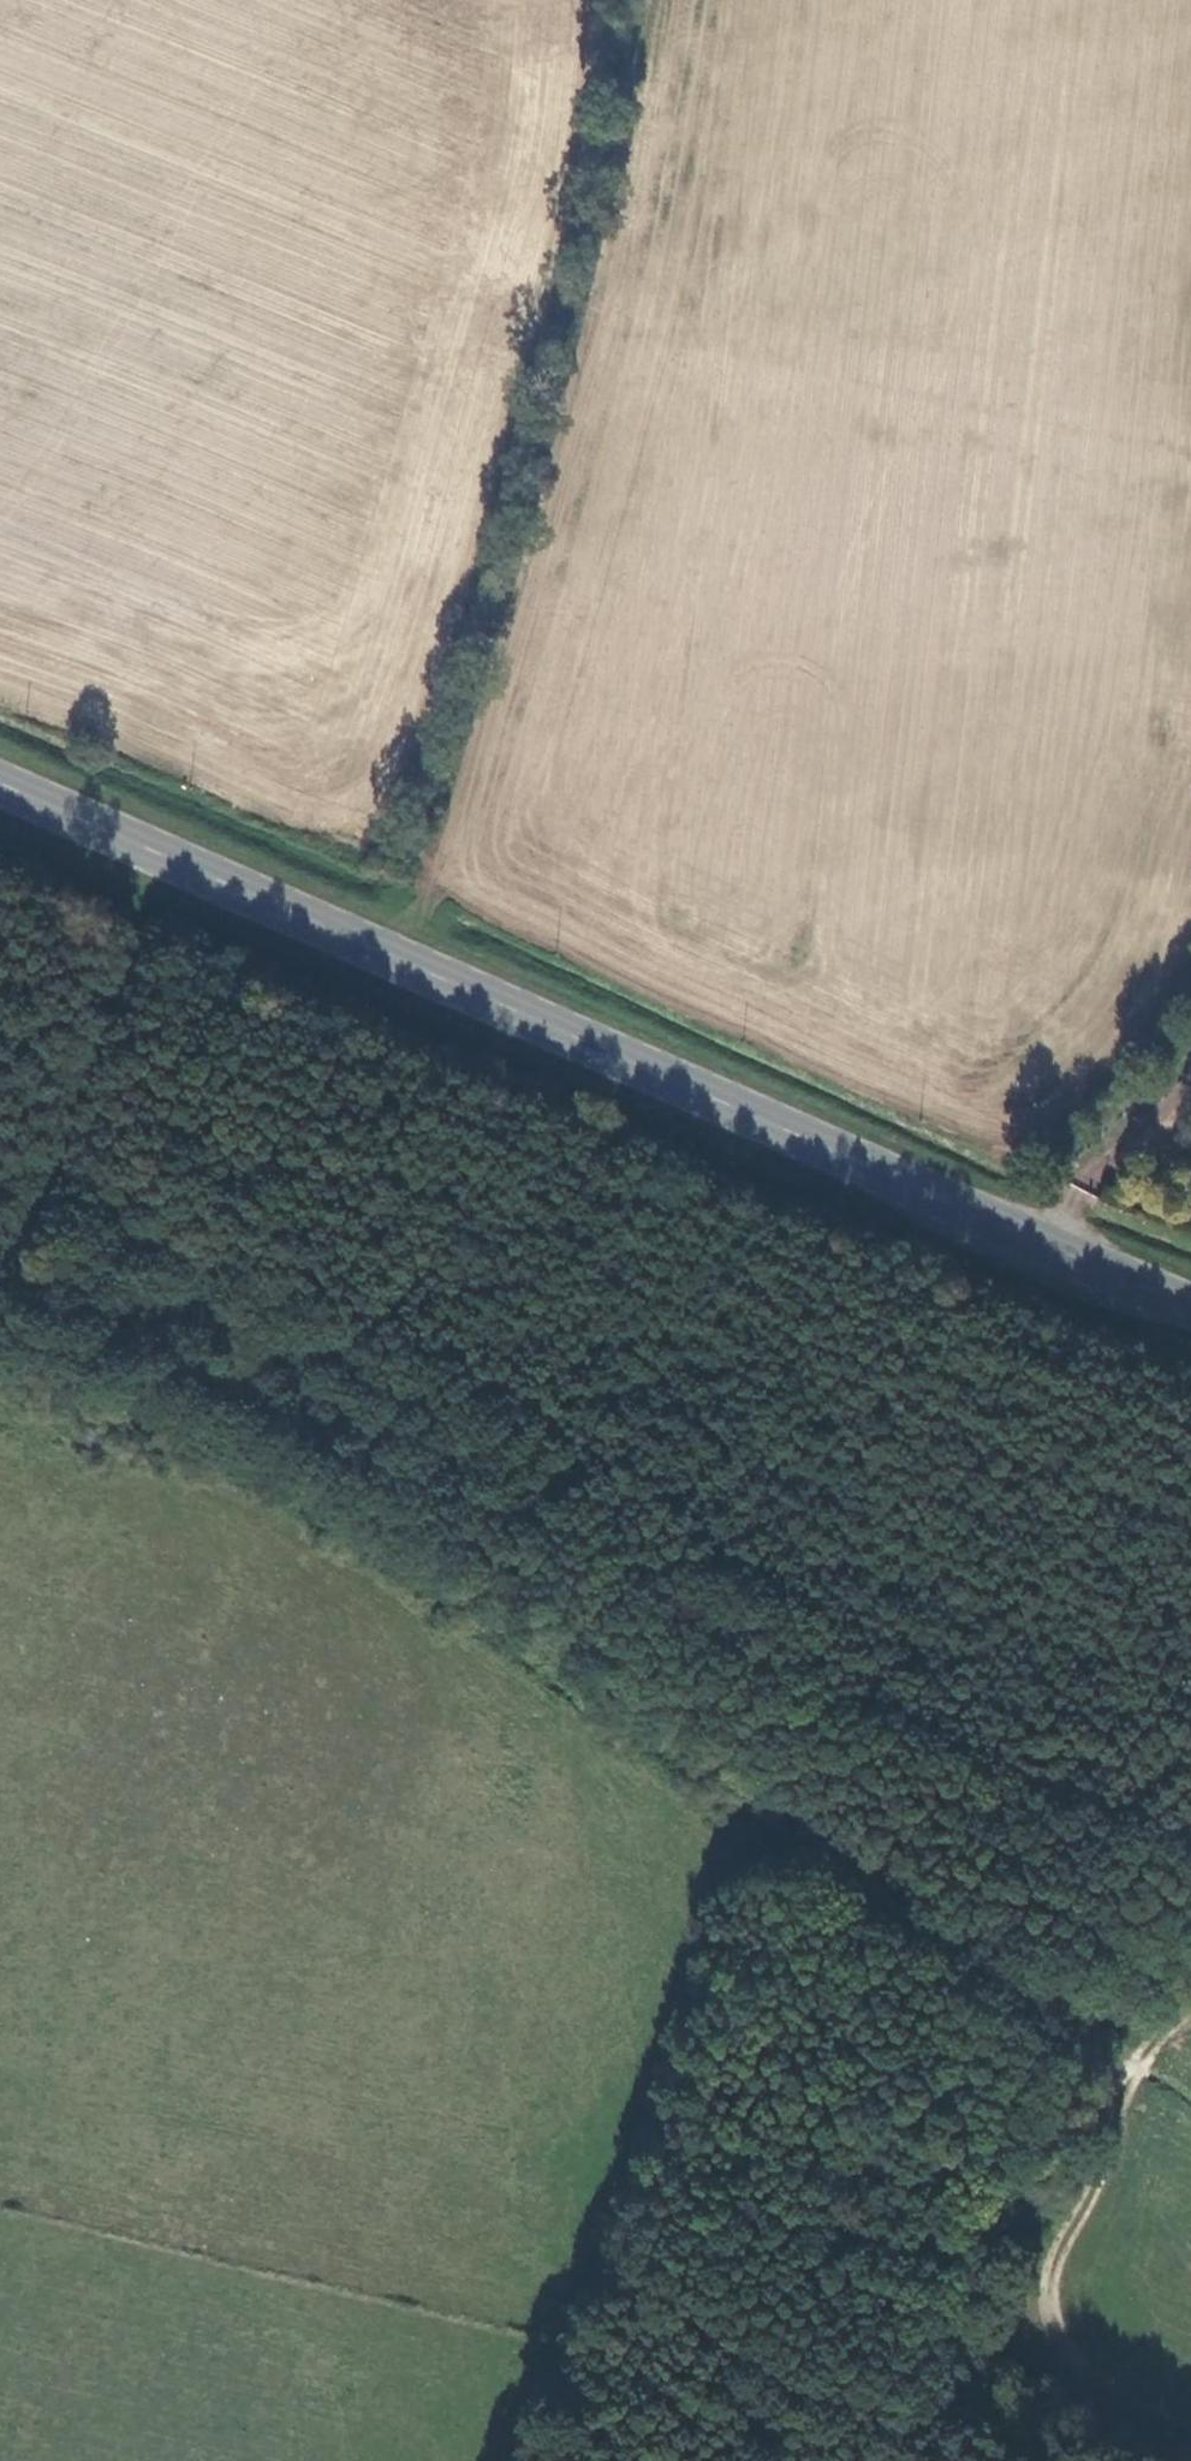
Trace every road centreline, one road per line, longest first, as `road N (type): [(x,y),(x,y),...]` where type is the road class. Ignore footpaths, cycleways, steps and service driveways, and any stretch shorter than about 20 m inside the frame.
road 1 (secondary): [(0,786),(1190,1306)]
road 2 (track): [(1190,2019),(1136,2080),(1107,2165),(1059,2253),(1061,2349),(1190,2435)]

